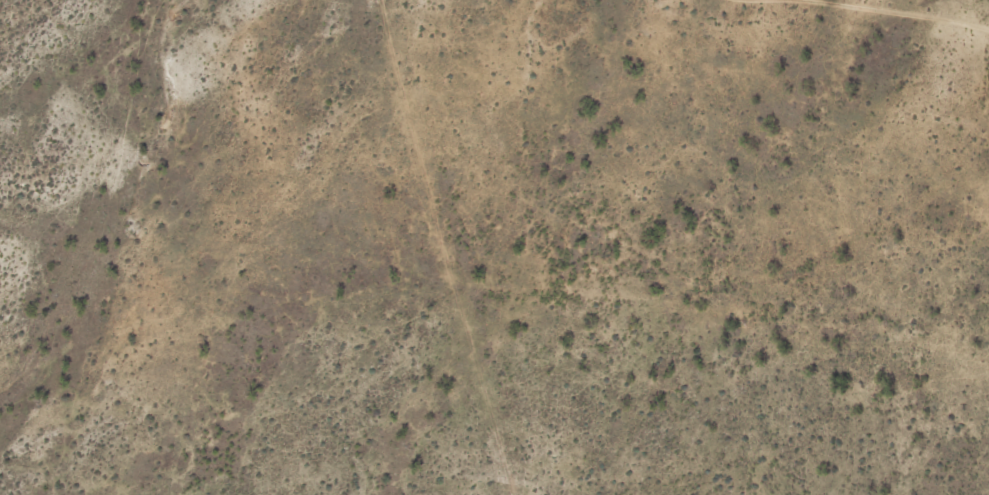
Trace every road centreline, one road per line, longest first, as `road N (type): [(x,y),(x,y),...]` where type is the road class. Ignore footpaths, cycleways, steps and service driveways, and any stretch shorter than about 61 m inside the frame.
road 1 (track): [(396,0),(516,494)]
road 2 (track): [(988,33),(737,0)]

